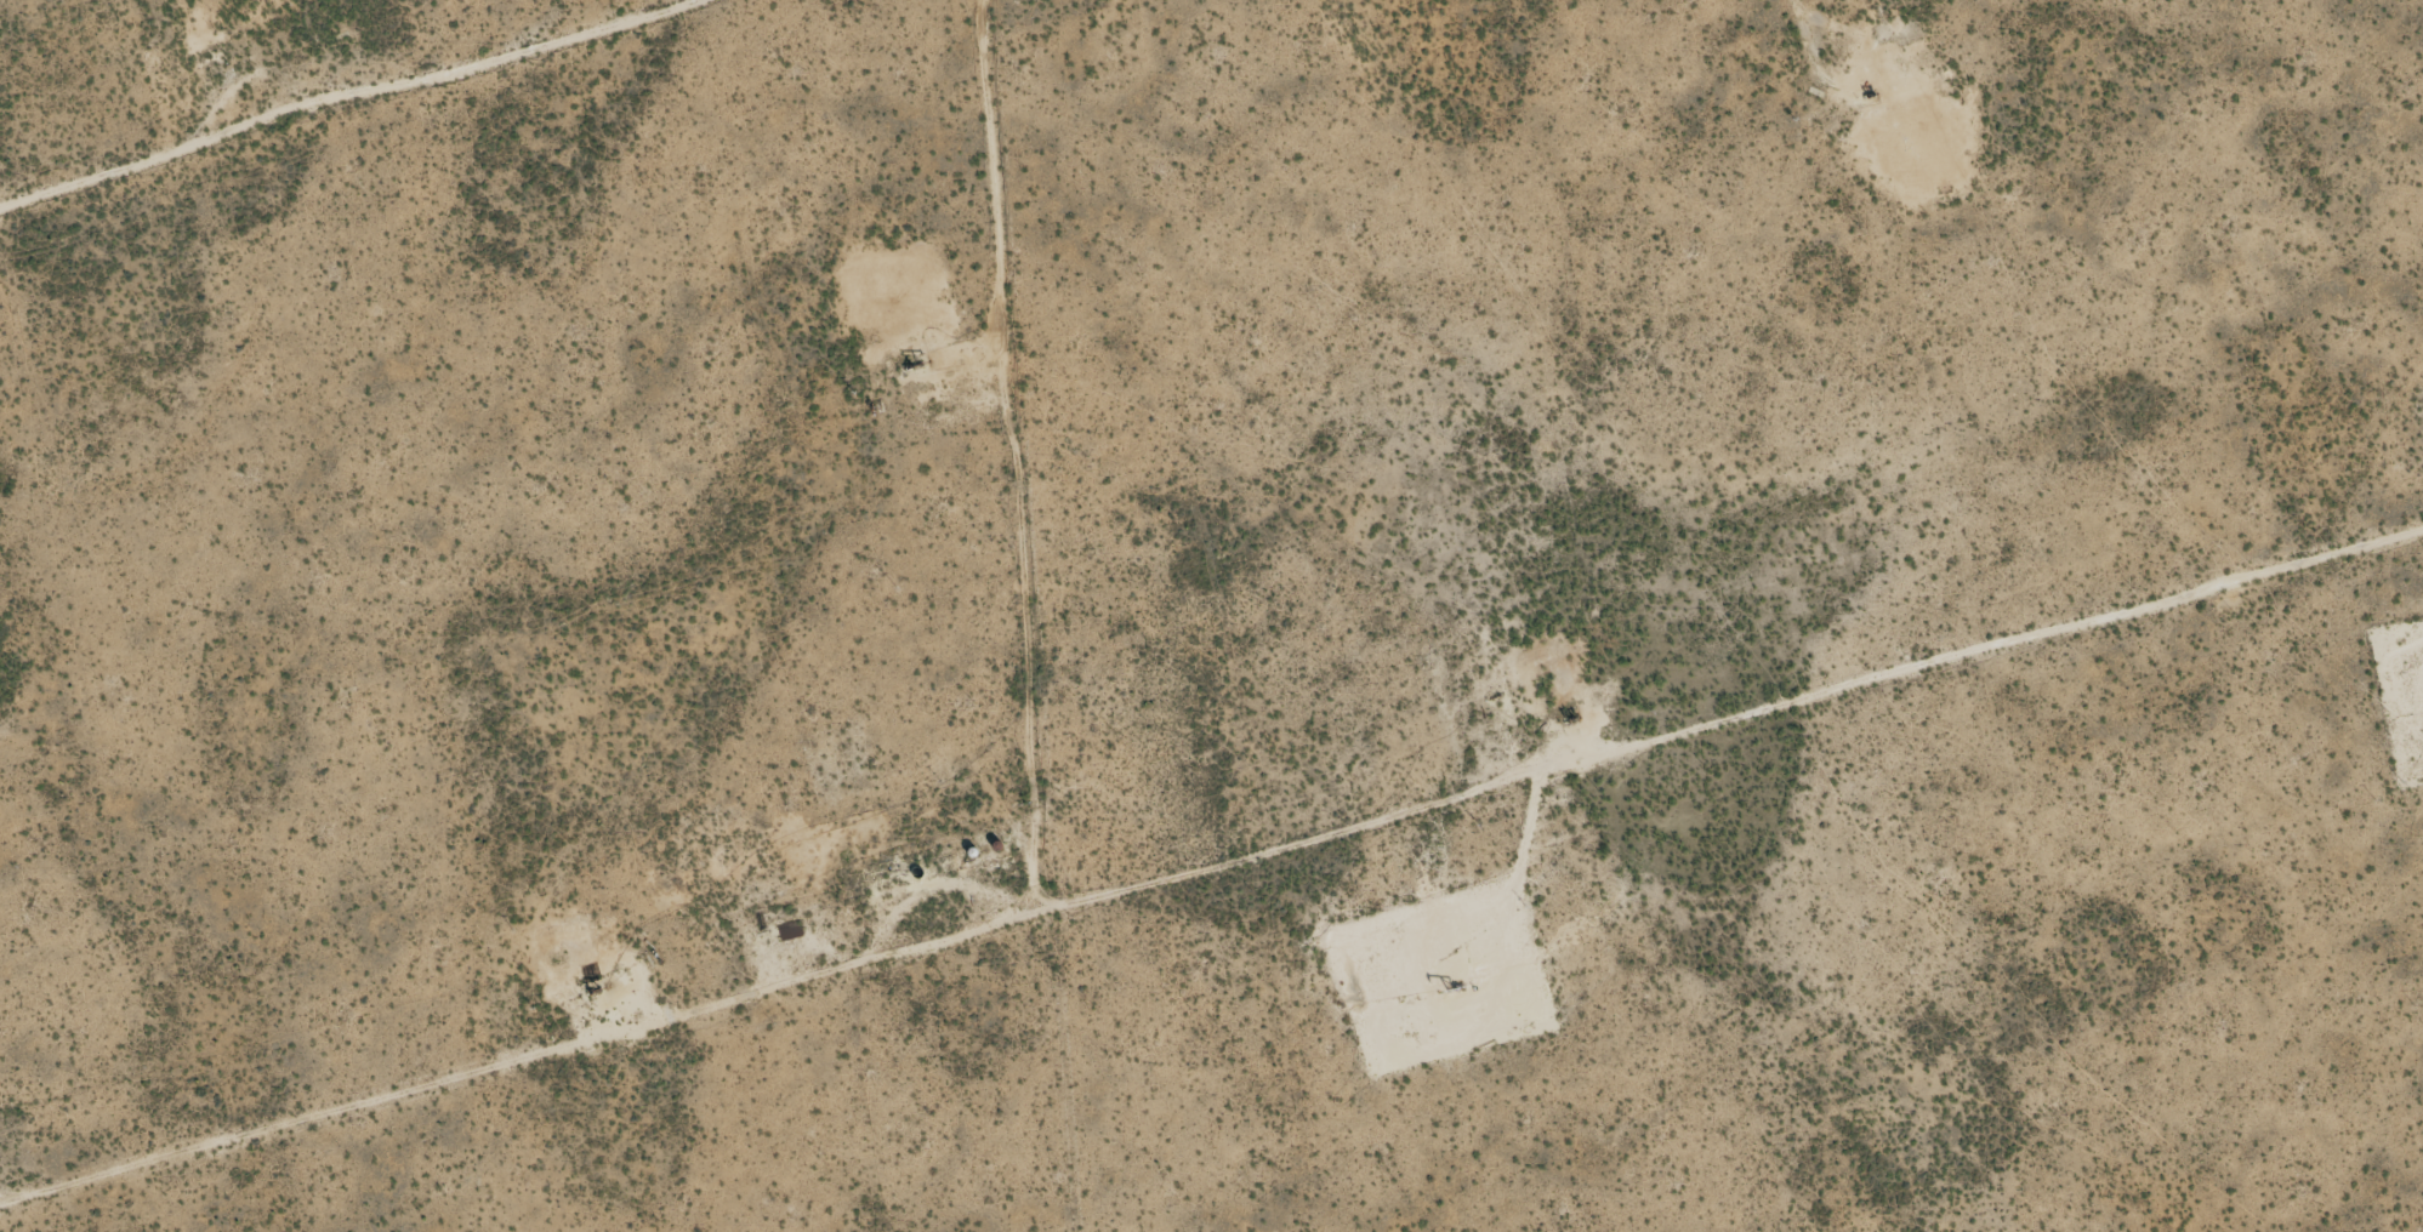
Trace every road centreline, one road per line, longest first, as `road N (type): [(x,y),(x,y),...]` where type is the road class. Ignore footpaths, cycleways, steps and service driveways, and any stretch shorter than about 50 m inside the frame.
road 1 (track): [(165,1231),(2422,602)]
road 2 (track): [(0,287),(992,0)]

